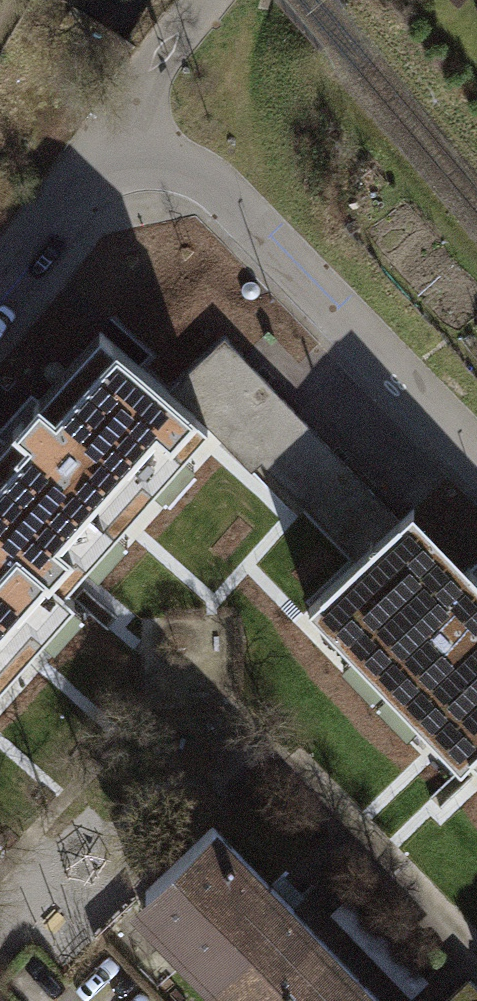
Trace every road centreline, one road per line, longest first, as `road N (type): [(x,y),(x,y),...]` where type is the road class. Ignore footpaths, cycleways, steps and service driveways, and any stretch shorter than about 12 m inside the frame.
road 1 (residential): [(476,458),(209,182),(165,160),(131,159)]
road 2 (residential): [(0,283),(87,179),(131,159)]
road 3 (residential): [(131,159),(136,105),(206,0)]

